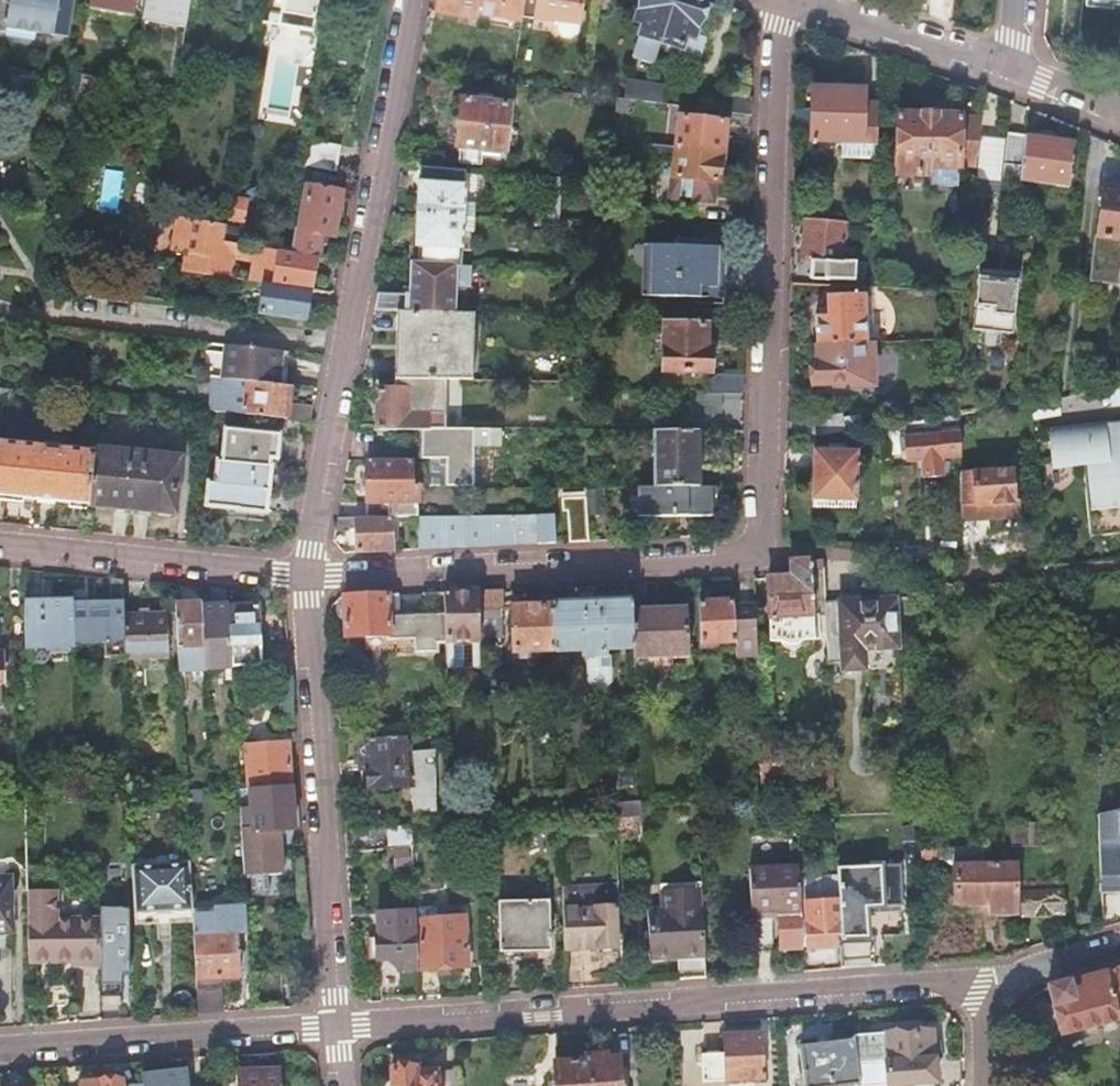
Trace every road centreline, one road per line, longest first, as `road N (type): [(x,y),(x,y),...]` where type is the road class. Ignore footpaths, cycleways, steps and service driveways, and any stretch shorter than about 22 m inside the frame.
road 1 (residential): [(310,568),(720,562),(757,546),(783,475),(771,0)]
road 2 (residential): [(334,1025),(982,981)]
road 3 (residential): [(409,0),(310,568)]
road 4 (residential): [(310,568),(334,1025)]
road 5 (residential): [(0,1050),(334,1025)]
road 6 (residential): [(0,539),(310,568)]
road 7 (residential): [(803,0),(1015,73)]
road 8 (residential): [(1119,946),(982,981)]

